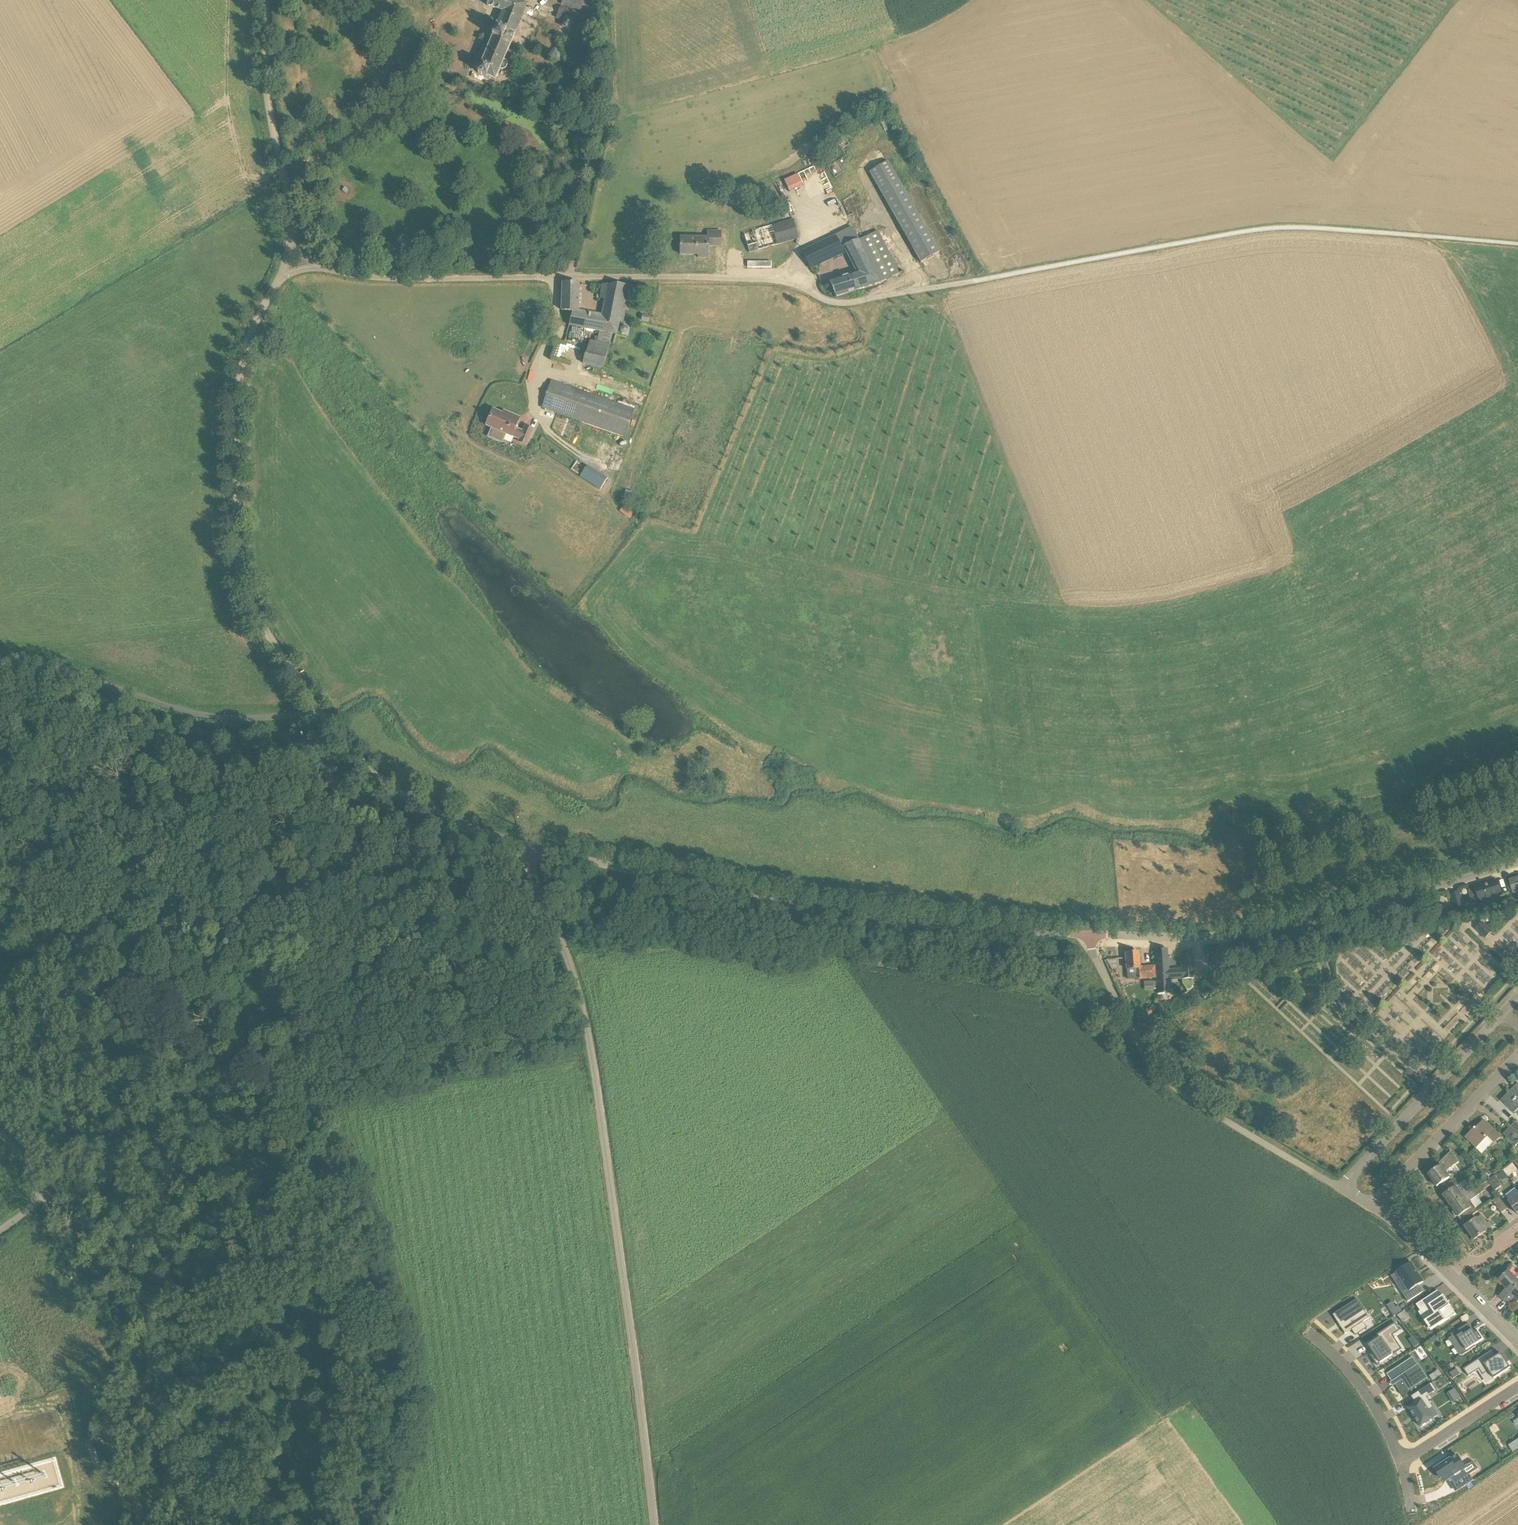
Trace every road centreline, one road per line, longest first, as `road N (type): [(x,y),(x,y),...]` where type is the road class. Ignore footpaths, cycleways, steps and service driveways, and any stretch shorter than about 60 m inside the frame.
road 1 (unclassified): [(646,1524),(581,1006),(561,928),(521,842)]
road 2 (unclassified): [(1090,934),(873,917),(698,887),(521,842)]
road 3 (unclassified): [(799,286),(762,277),(376,278),(320,266)]
road 4 (unclassified): [(318,709),(252,595),(240,537),(245,370),(251,330),(280,278)]
road 5 (residential): [(1090,934),(1205,938),(1288,928),(1517,862)]
road 6 (track): [(146,1524),(139,1502),(95,1455),(94,1437),(159,1375),(43,1198)]
road 7 (residential): [(1344,1187),(1158,1073),(1134,1040),(1090,934)]
road 8 (unclassified): [(0,661),(154,710),(263,719),(318,709)]
road 9 (unclassified): [(521,842),(476,831),(405,796),(318,709)]
road 10 (unclassified): [(292,235),(291,176),(269,89),(271,0)]
road 11 (residential): [(1344,1187),(1506,1013)]
road 12 (residential): [(1406,1169),(1517,1056)]
road 13 (residential): [(1313,1337),(1361,1384),(1406,1459)]
road 14 (residential): [(1406,1459),(1517,1384)]

